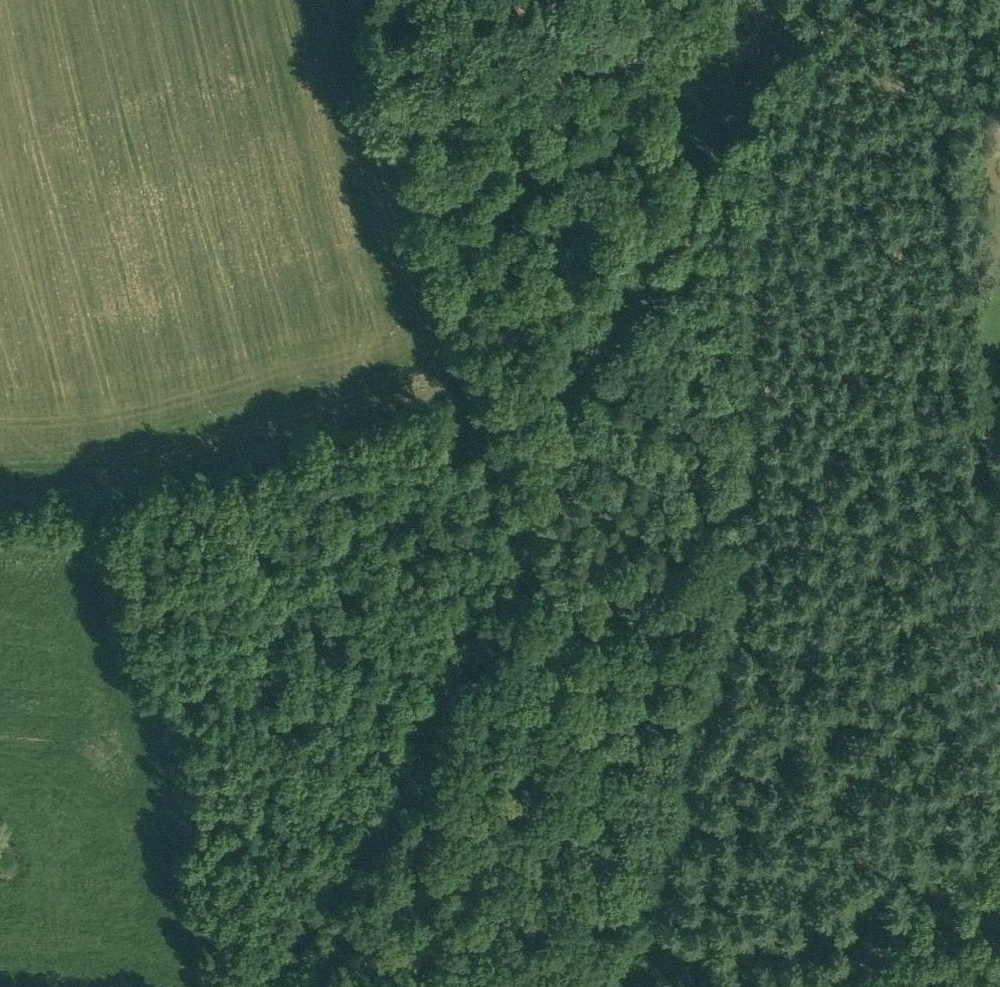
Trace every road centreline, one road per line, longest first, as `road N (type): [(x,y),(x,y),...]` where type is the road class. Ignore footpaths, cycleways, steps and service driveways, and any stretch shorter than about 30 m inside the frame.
road 1 (track): [(731,154),(427,711),(265,986)]
road 2 (track): [(519,534),(462,377)]

